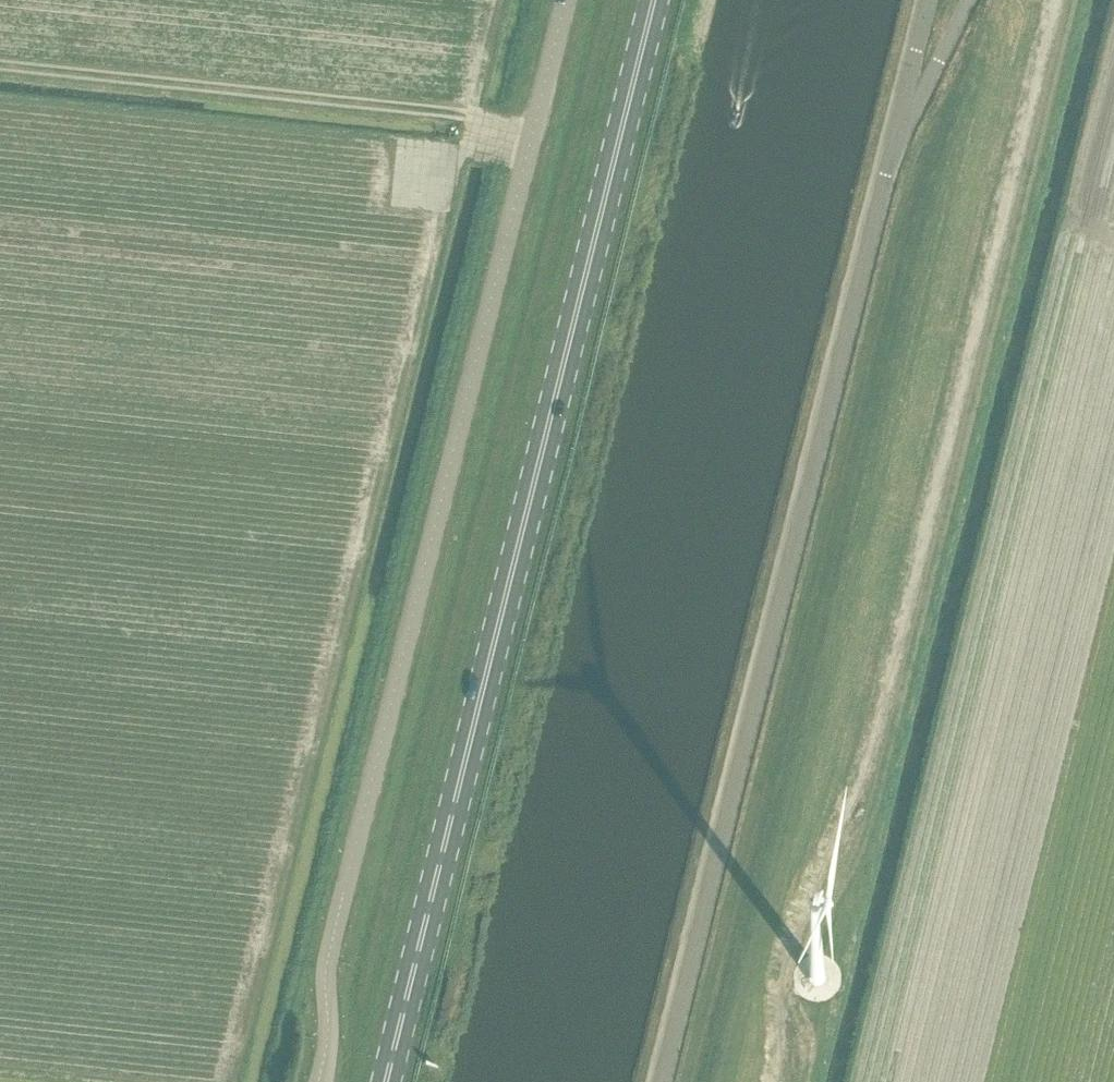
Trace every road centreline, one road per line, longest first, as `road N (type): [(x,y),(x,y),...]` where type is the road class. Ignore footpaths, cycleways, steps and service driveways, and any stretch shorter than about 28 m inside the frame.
road 1 (primary): [(386,1081),(654,0)]
road 2 (unclassified): [(318,1081),(331,948),(566,0)]
road 3 (track): [(806,954),(866,838),(1071,0)]
road 4 (unclassified): [(665,1081),(895,151)]
road 5 (track): [(532,136),(468,116),(0,66)]
road 6 (unclassified): [(895,151),(970,0)]
road 7 (unclassified): [(895,151),(932,0)]

